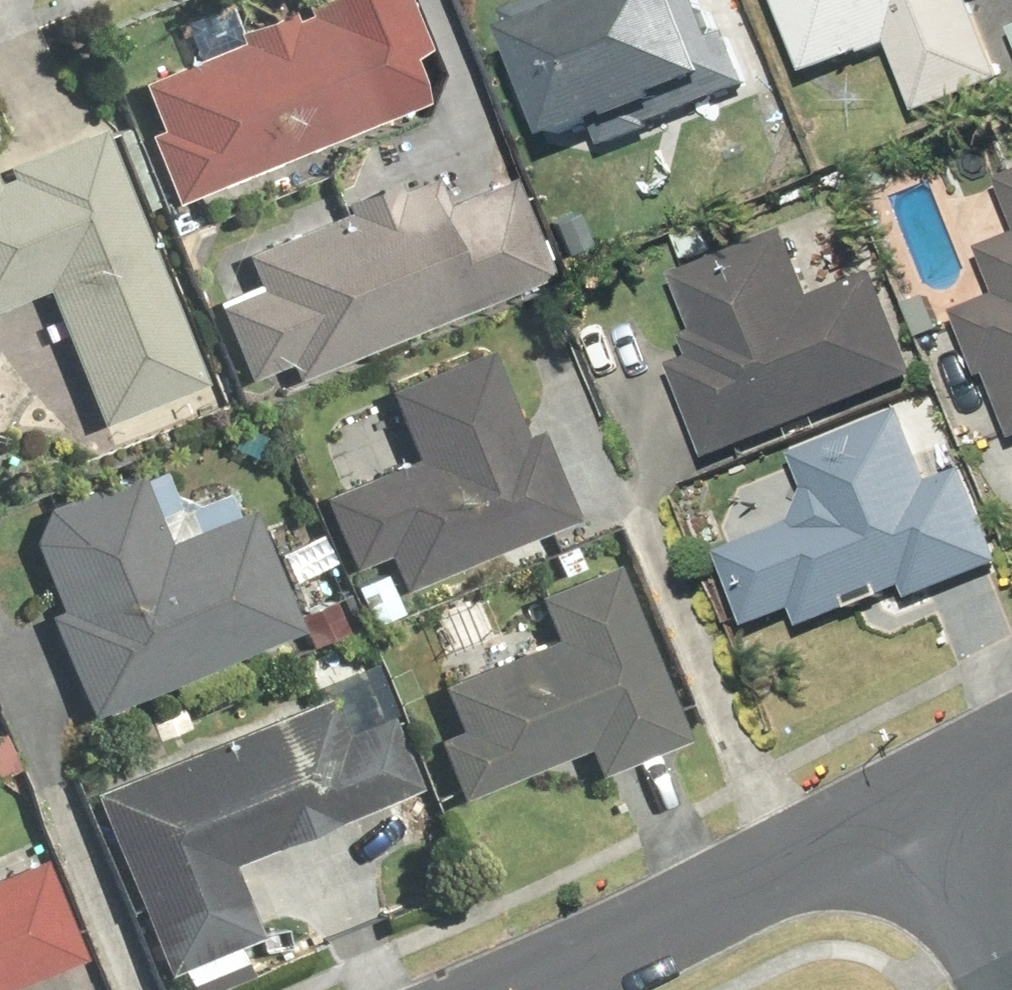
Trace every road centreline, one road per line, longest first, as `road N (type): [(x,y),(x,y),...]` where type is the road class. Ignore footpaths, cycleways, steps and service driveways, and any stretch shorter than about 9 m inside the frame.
road 1 (residential): [(522,989),(930,807)]
road 2 (residential): [(930,807),(1011,977)]

